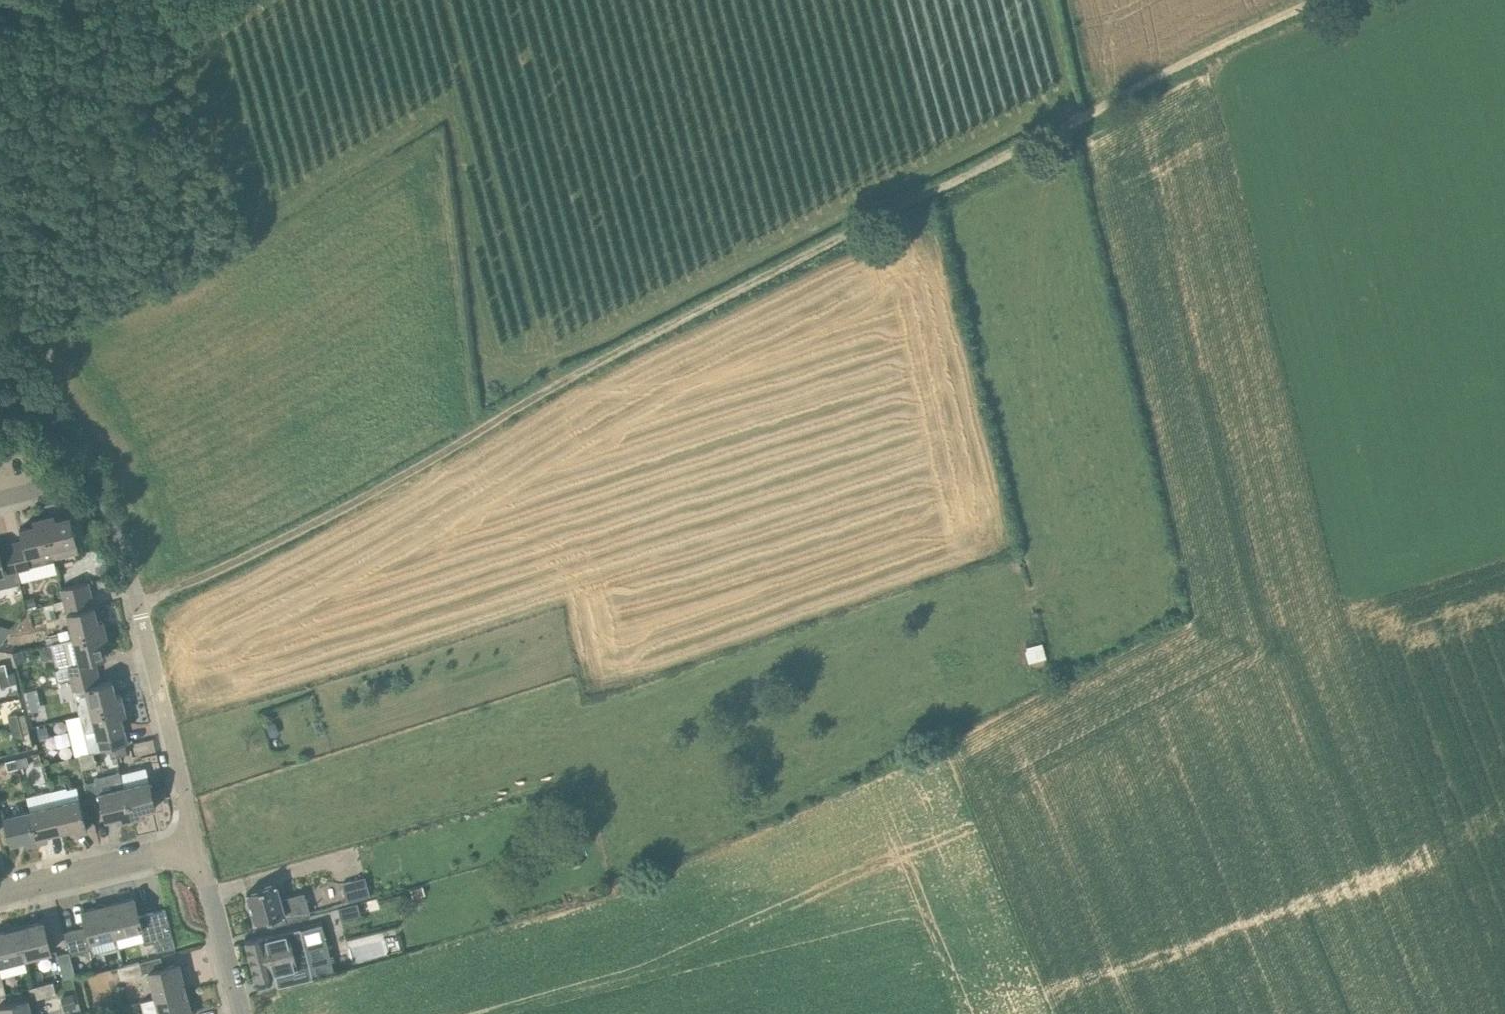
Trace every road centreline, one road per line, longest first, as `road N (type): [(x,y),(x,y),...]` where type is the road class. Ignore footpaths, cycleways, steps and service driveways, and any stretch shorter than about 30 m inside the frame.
road 1 (track): [(138,606),(318,521),(644,339),(1099,111)]
road 2 (residential): [(193,848),(129,571)]
road 3 (track): [(1099,111),(1324,0)]
road 4 (residential): [(0,893),(193,848)]
road 5 (residential): [(242,1013),(193,848)]

